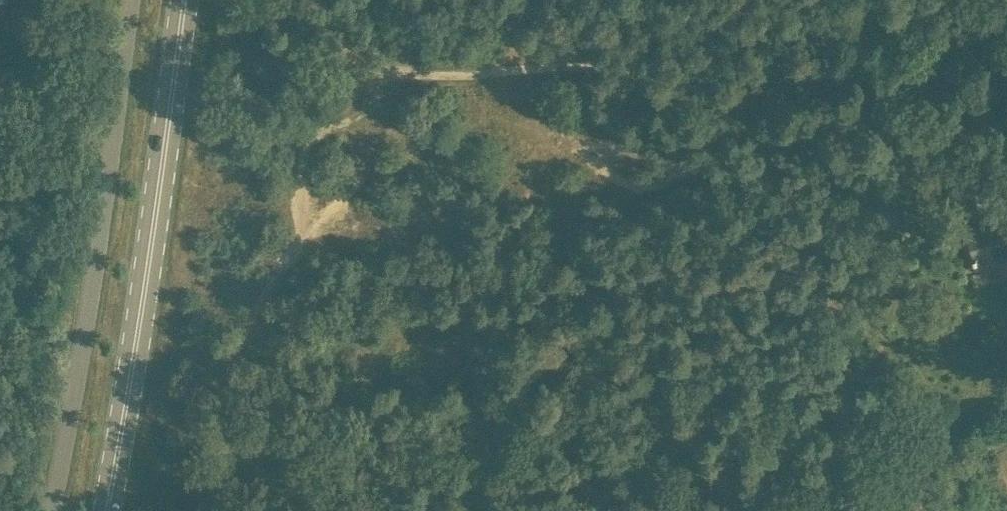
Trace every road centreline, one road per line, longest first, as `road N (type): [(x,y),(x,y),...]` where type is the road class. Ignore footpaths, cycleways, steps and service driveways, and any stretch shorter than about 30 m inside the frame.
road 1 (track): [(391,55),(661,89),(928,175)]
road 2 (primary): [(107,510),(151,280),(185,0)]
road 3 (unclassified): [(130,0),(52,510)]
road 4 (track): [(1006,85),(863,128),(826,148)]

